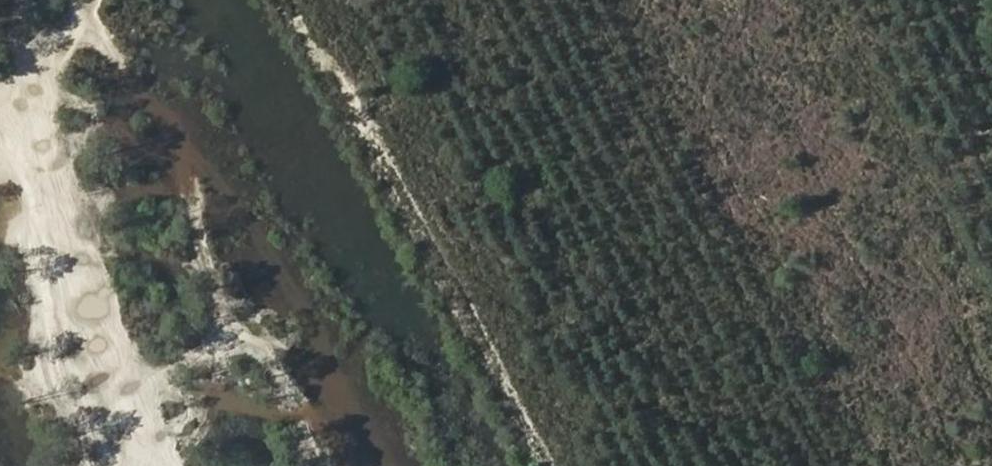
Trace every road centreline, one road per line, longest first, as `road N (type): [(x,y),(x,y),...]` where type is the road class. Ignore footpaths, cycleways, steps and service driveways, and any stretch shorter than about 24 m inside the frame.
road 1 (track): [(36,0),(27,111),(48,205),(99,348),(174,465)]

